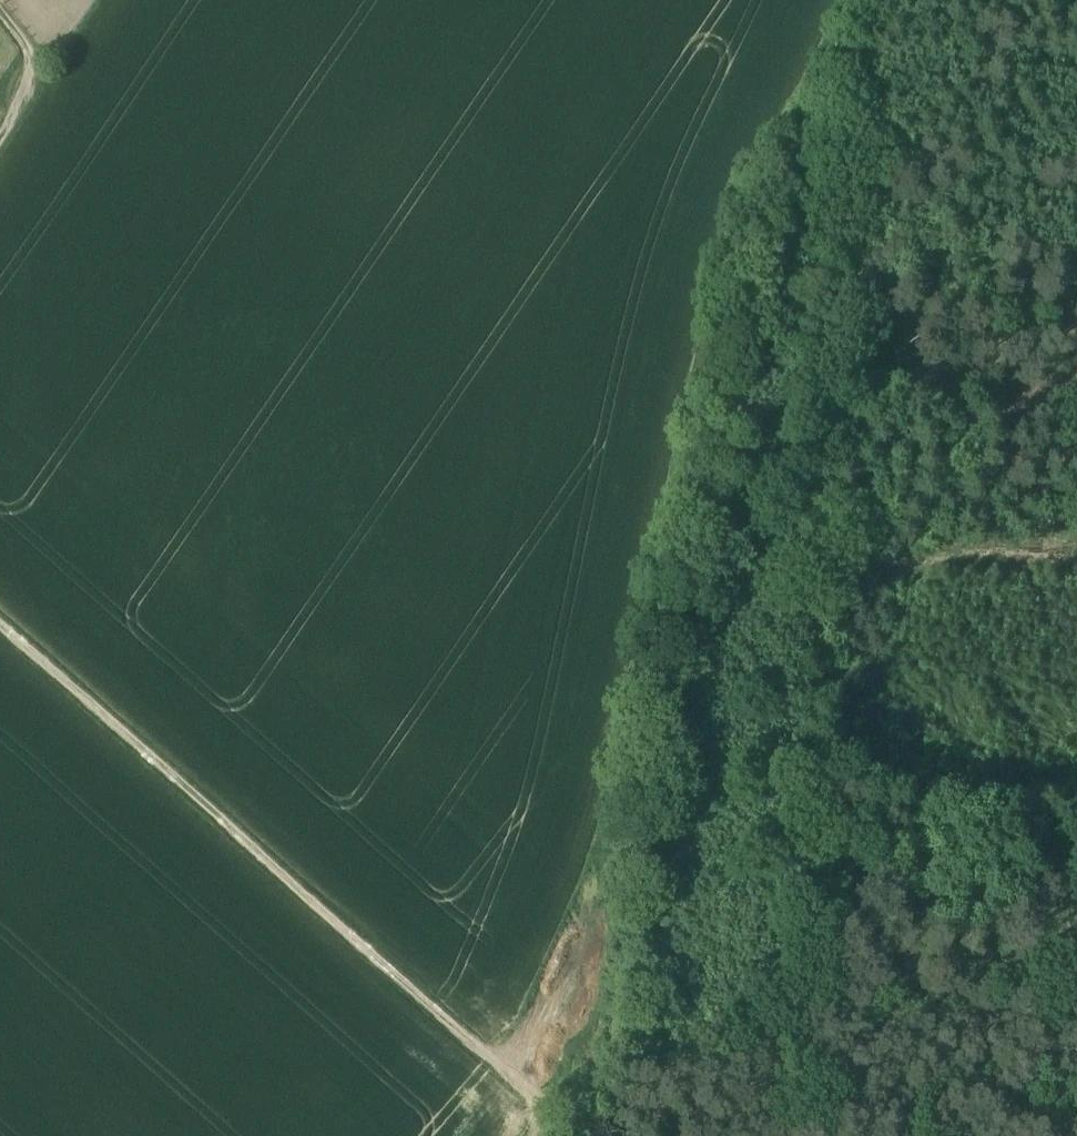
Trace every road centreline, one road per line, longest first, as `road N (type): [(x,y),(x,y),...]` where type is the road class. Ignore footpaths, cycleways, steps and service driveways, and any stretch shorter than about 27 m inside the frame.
road 1 (track): [(0,624),(556,1116)]
road 2 (track): [(804,1135),(807,1014),(819,931),(827,553)]
road 3 (track): [(827,553),(828,164),(868,0)]

